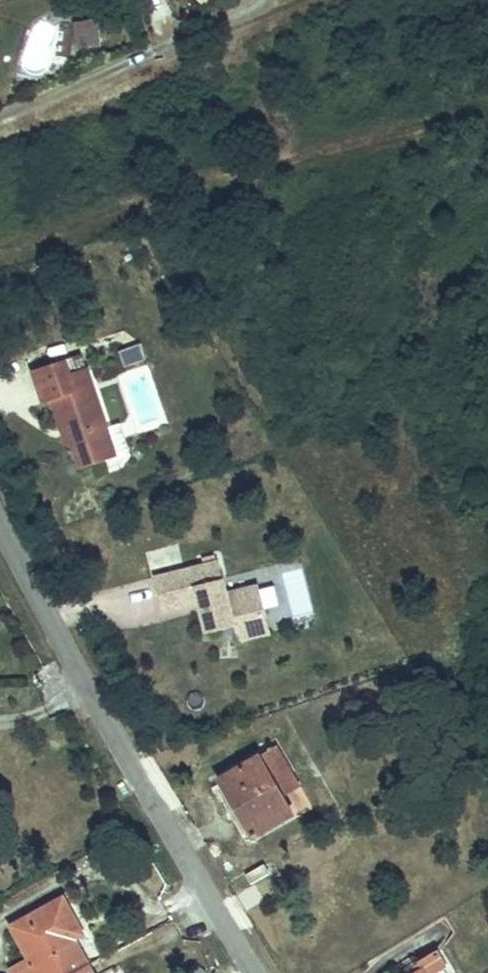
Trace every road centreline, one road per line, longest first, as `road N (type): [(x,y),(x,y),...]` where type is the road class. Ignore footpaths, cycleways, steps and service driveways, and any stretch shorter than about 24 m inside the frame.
road 1 (residential): [(261,972),(0,501)]

